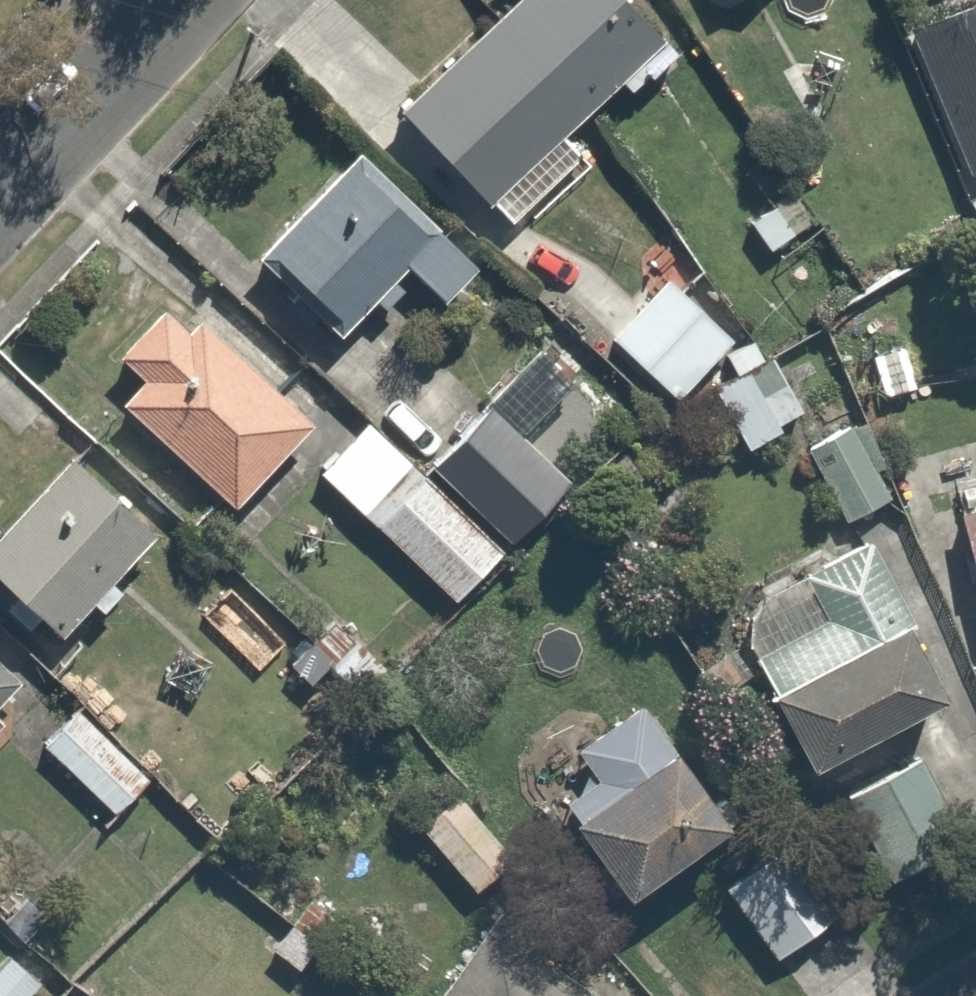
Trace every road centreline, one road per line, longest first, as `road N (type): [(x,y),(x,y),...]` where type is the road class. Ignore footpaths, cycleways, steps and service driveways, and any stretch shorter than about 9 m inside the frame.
road 1 (residential): [(0,198),(188,0)]

